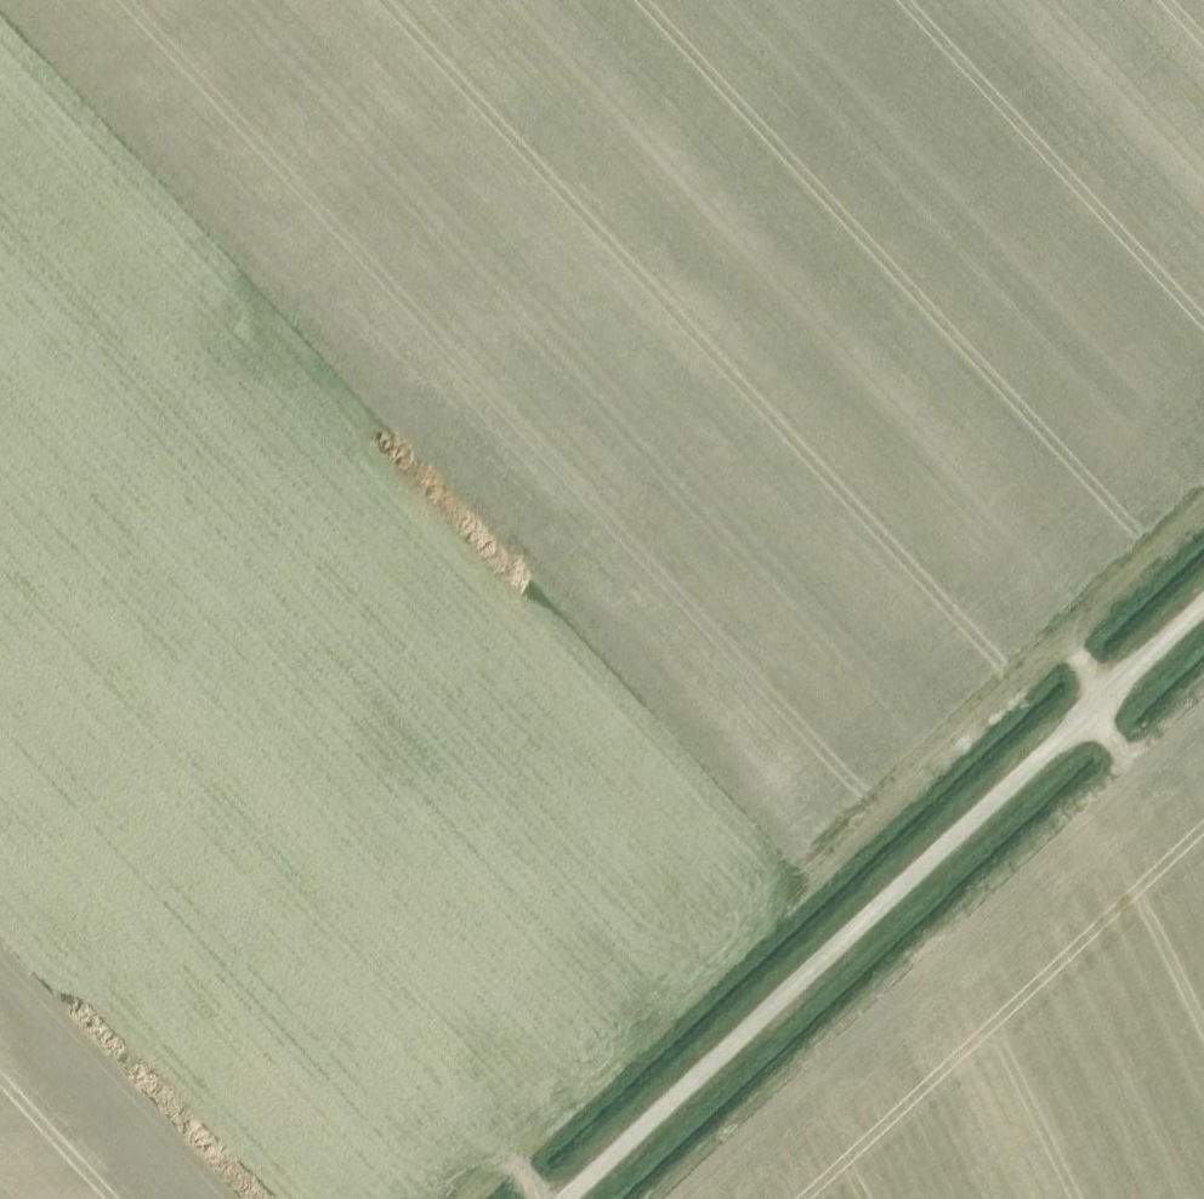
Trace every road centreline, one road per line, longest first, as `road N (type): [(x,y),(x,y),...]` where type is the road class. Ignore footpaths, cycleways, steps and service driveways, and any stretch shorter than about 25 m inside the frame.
road 1 (unclassified): [(563,1198),(1203,601)]

